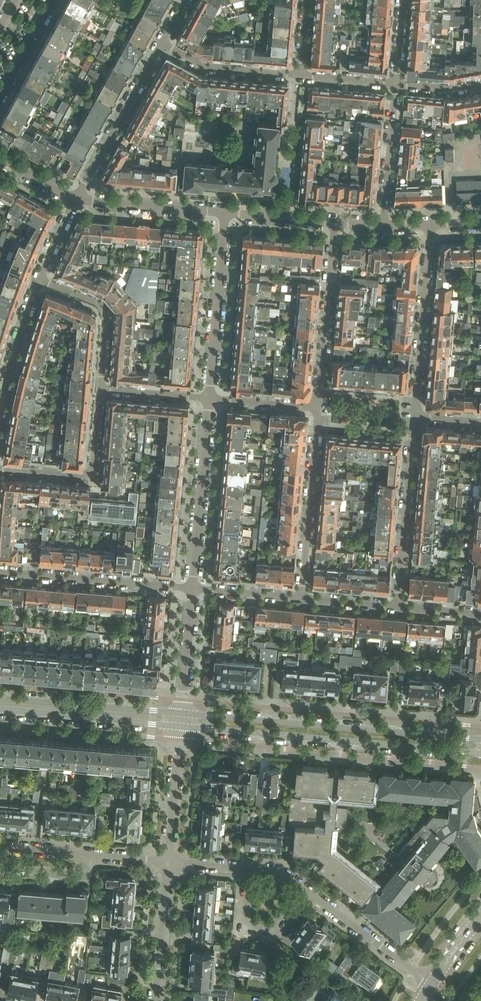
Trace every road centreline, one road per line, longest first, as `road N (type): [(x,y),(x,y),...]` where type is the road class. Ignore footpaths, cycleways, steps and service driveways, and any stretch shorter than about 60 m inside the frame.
road 1 (secondary): [(181,726),(480,754)]
road 2 (secondary): [(480,738),(182,711)]
road 3 (residential): [(0,571),(192,589)]
road 4 (residential): [(192,589),(209,397)]
road 5 (residential): [(414,416),(431,224)]
road 6 (residential): [(318,407),(302,598)]
road 7 (residential): [(398,606),(414,416)]
road 8 (residential): [(336,222),(318,407)]
road 9 (residential): [(209,397),(226,213)]
road 10 (secondary): [(182,711),(0,698)]
road 11 (secondary): [(0,709),(181,726)]
road 12 (residential): [(75,200),(162,43)]
road 13 (residential): [(100,388),(89,473),(0,468)]
road 14 (residential): [(306,889),(432,983)]
road 15 (residential): [(39,280),(106,310),(100,388)]
road 16 (residential): [(75,200),(226,213)]
road 17 (residential): [(162,43),(207,67),(300,75)]
road 18 (residential): [(396,83),(383,225)]
road 19 (residential): [(0,417),(39,280)]
road 20 (residential): [(306,889),(268,933),(244,926),(247,869)]
road 21 (residential): [(156,1000),(168,861)]
road 22 (residential): [(168,861),(181,726)]
road 23 (residential): [(182,711),(192,589)]

